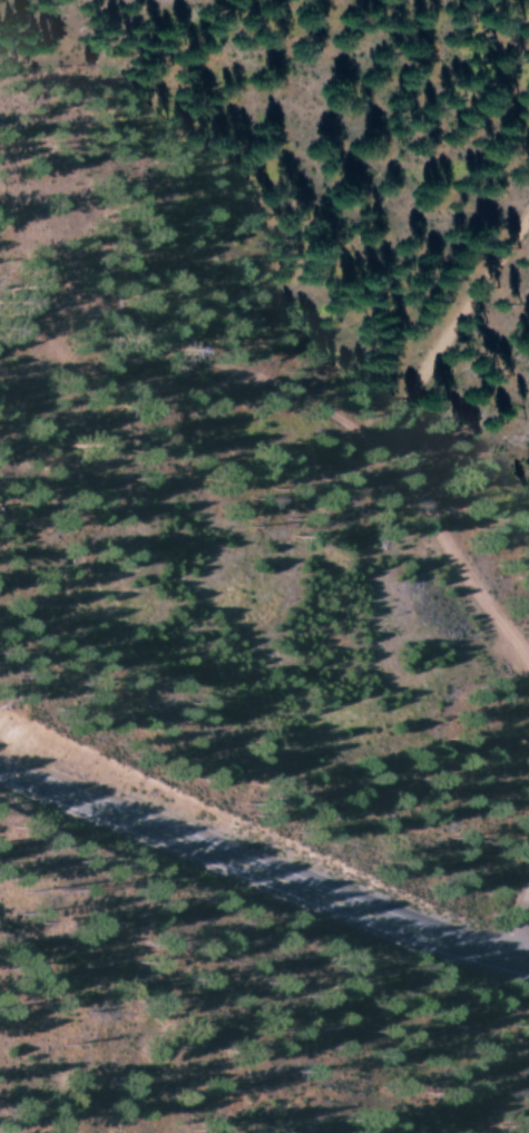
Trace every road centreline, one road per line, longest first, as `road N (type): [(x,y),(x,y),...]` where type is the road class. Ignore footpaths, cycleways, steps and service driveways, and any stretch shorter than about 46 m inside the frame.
road 1 (primary): [(0,766),(408,927),(528,963)]
road 2 (residential): [(528,669),(445,545),(398,434),(441,345),(528,219)]
road 3 (track): [(398,434),(350,436),(285,391),(196,365)]

